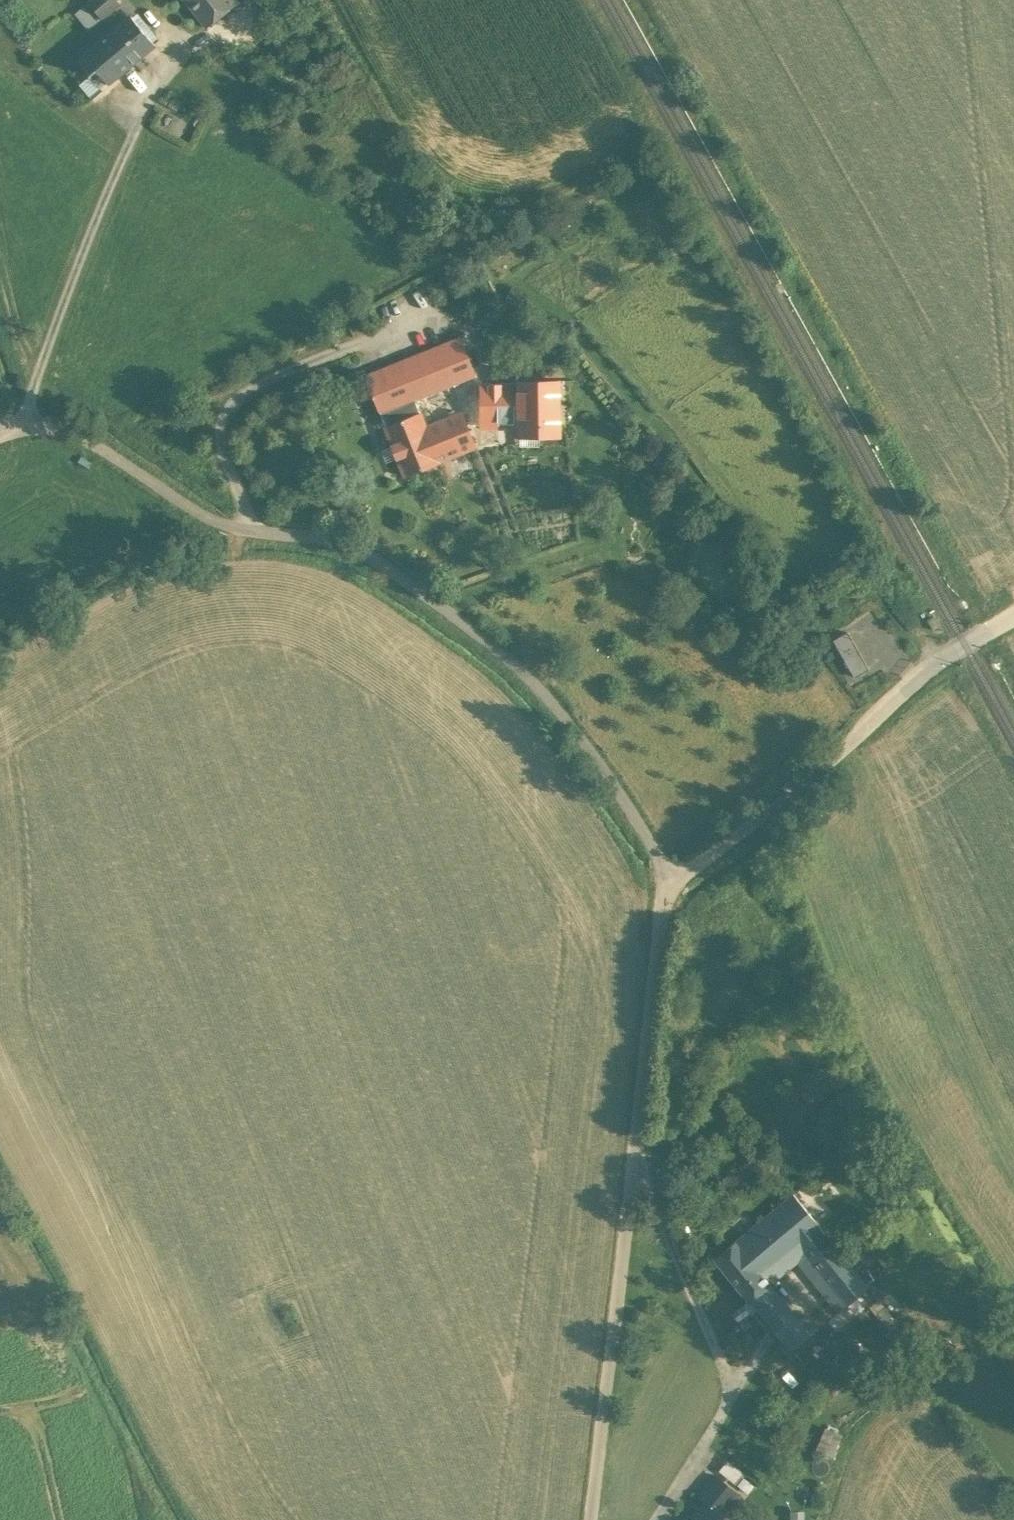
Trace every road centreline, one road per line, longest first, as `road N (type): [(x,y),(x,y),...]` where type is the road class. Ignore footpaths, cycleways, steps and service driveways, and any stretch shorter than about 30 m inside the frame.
road 1 (unclassified): [(0,432),(26,422),(65,431),(234,527),(363,550),(494,647),(549,700),(673,881)]
road 2 (unclassified): [(591,1519),(664,896),(673,881)]
road 3 (track): [(155,0),(184,29),(186,45),(26,422)]
road 4 (unclassified): [(673,881),(964,641),(1013,613)]

